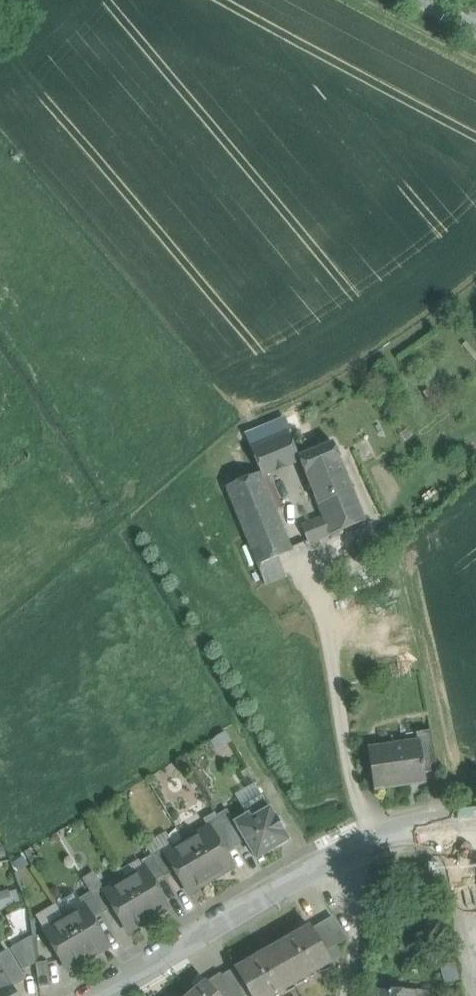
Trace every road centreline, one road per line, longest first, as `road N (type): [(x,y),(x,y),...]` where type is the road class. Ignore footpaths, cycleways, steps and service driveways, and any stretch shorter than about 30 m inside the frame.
road 1 (residential): [(456,822),(392,834),(324,862),(102,995)]
road 2 (residential): [(475,955),(456,822)]

